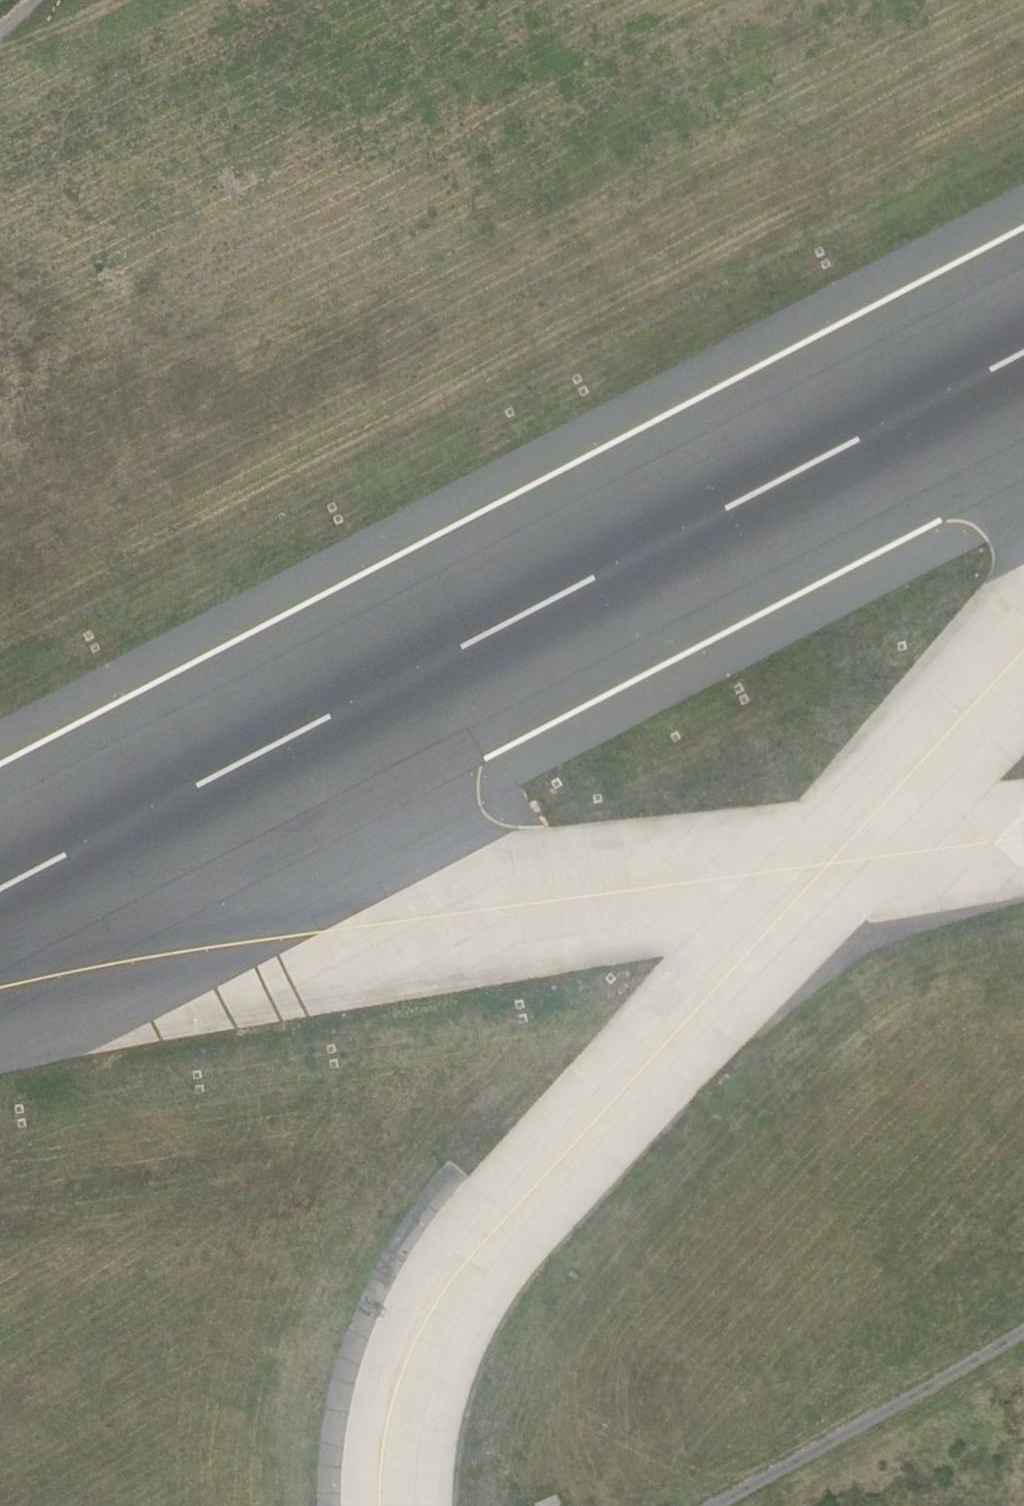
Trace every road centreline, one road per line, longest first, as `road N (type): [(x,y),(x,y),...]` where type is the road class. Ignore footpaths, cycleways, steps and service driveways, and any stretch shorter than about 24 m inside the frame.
road 1 (track): [(714,1505),(1023,1329)]

